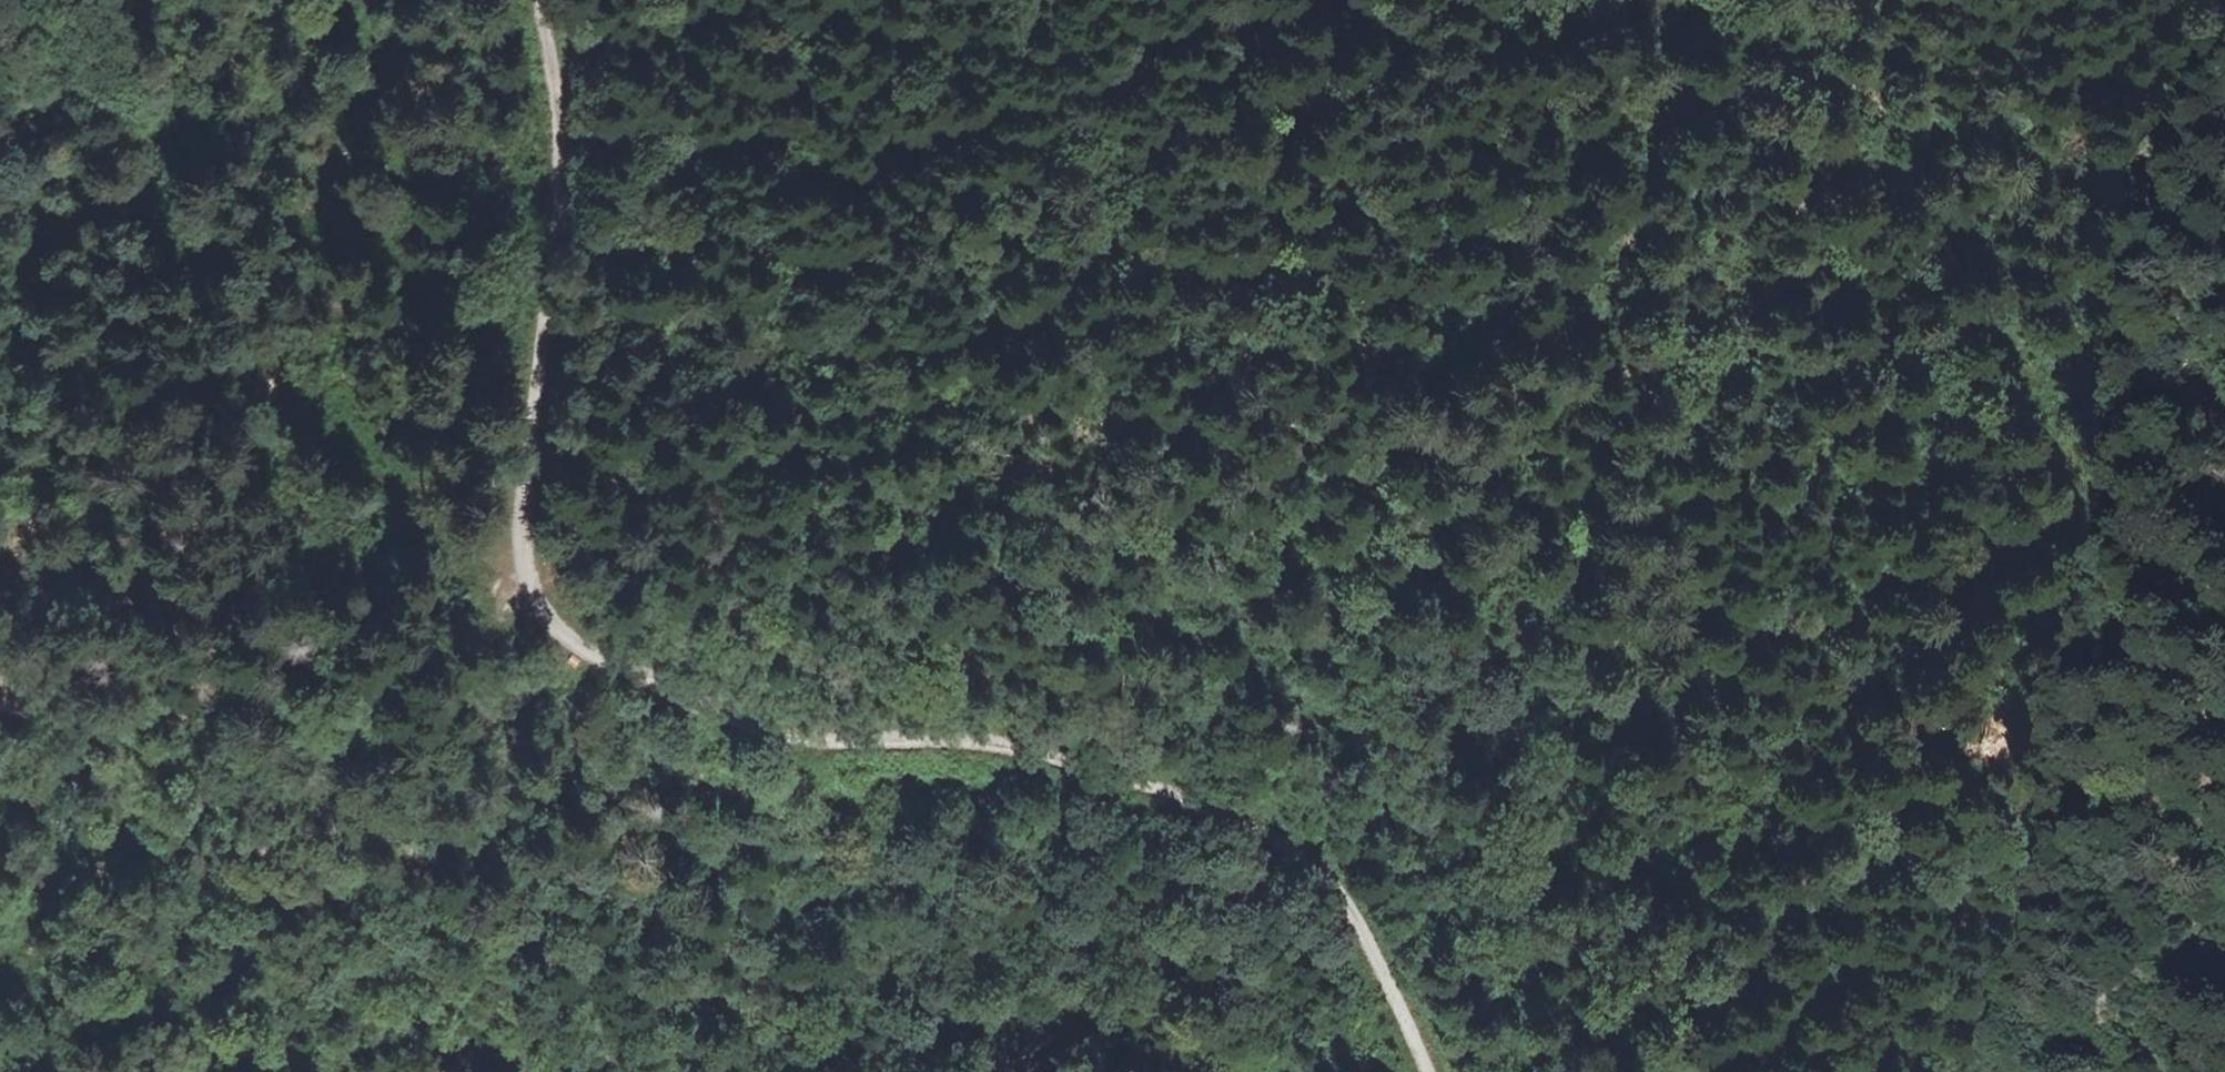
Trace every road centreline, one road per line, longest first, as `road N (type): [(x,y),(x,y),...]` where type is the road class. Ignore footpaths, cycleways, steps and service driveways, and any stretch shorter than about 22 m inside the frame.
road 1 (unclassified): [(542,0),(567,107),(571,202),(532,507),(535,574),(567,629),(661,687),(790,730),(895,741),(1019,741),(1216,796),(1321,856),(1364,918),(1432,1071)]

